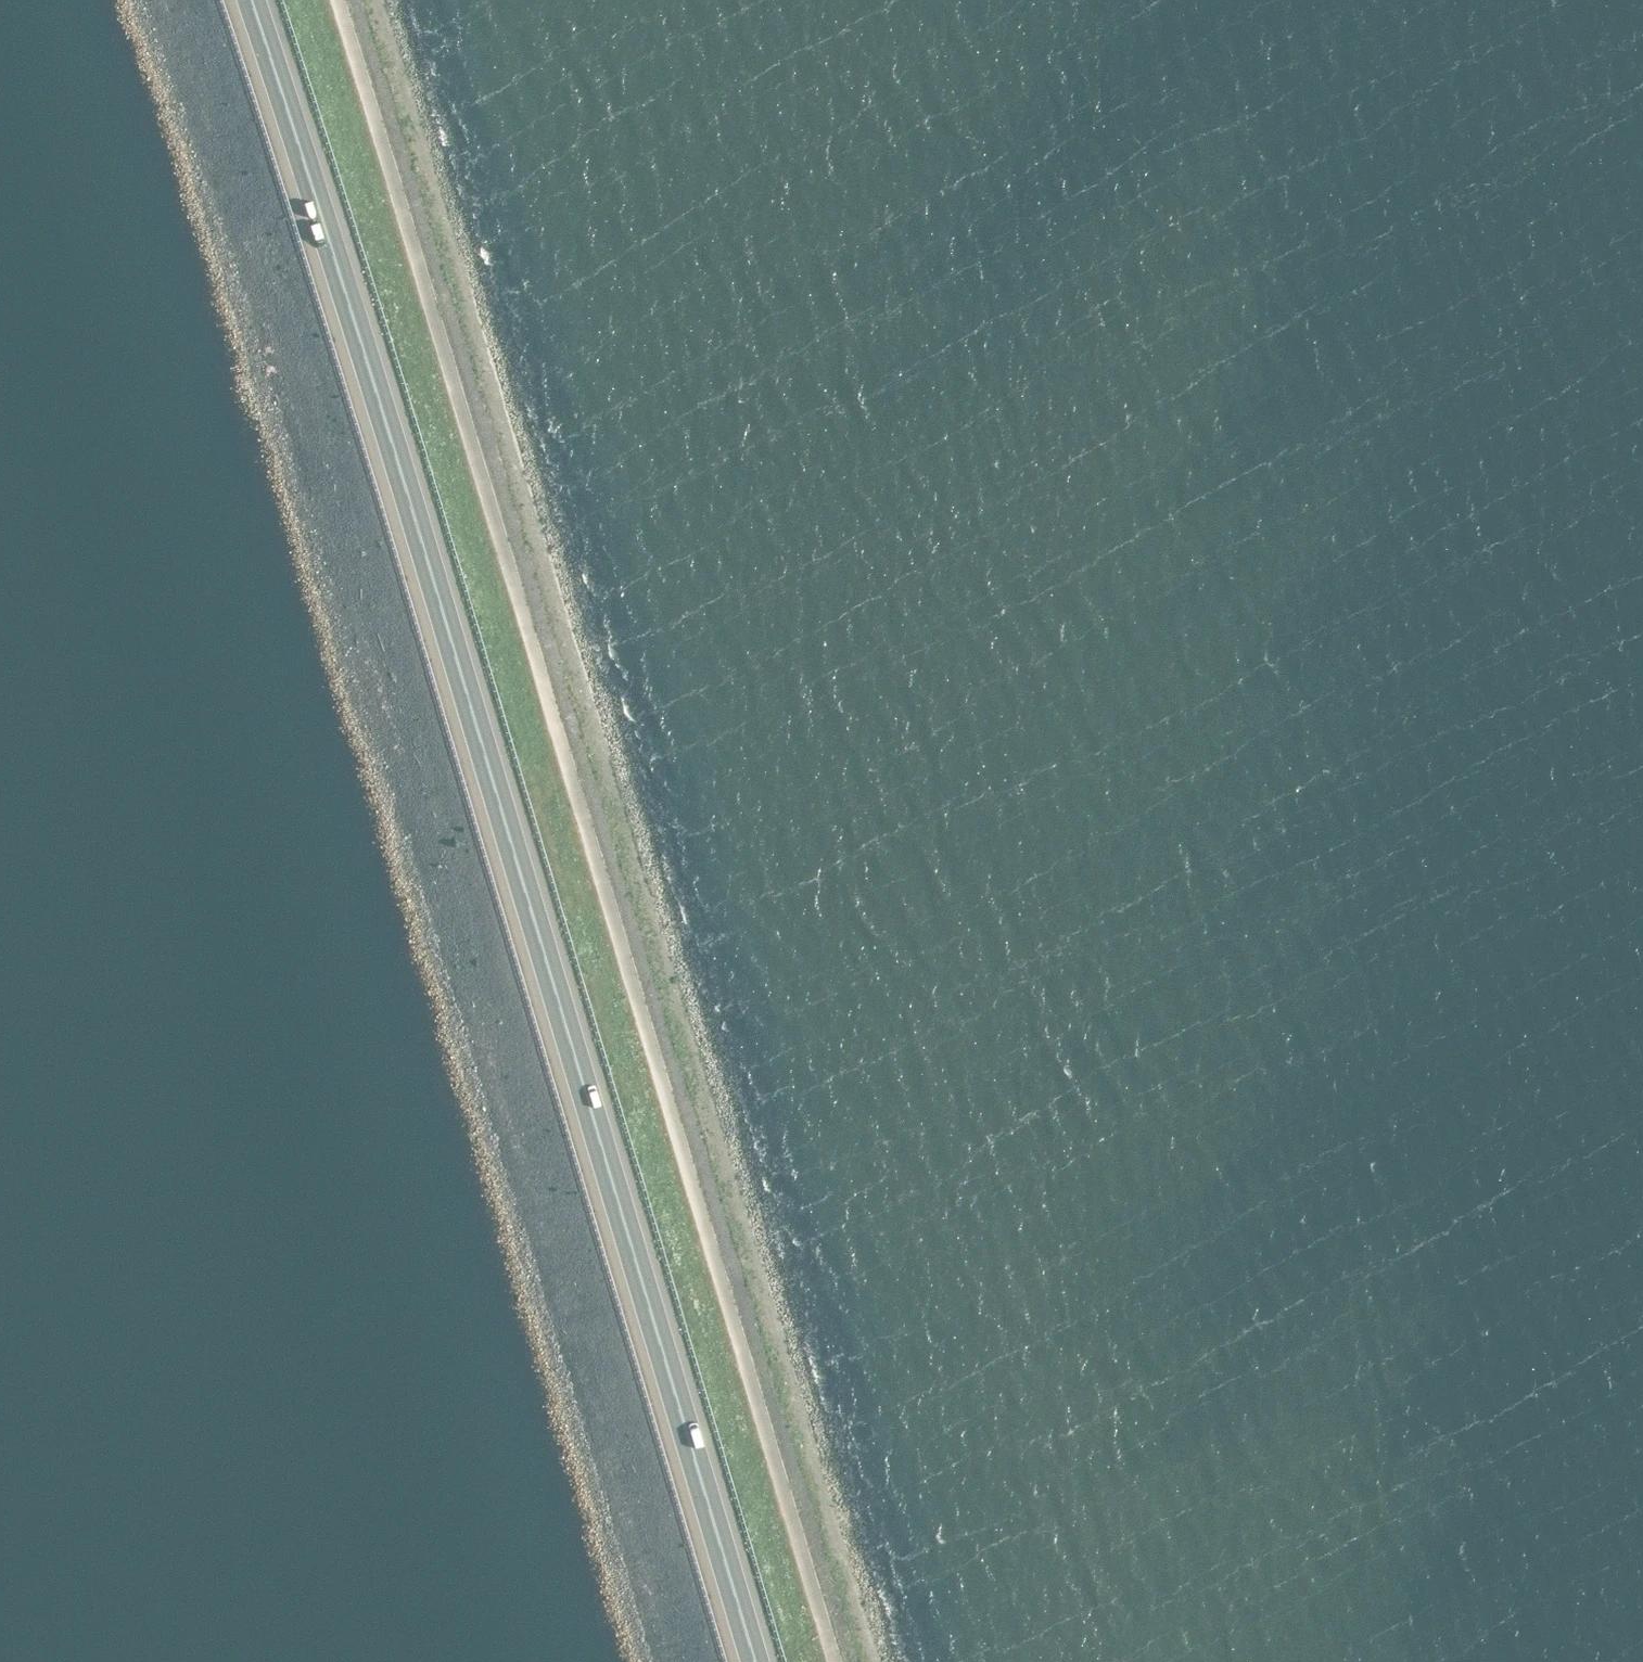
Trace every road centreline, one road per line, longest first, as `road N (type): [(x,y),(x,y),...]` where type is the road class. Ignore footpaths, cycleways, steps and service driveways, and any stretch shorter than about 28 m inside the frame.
road 1 (trunk): [(721,1661),(219,0)]

